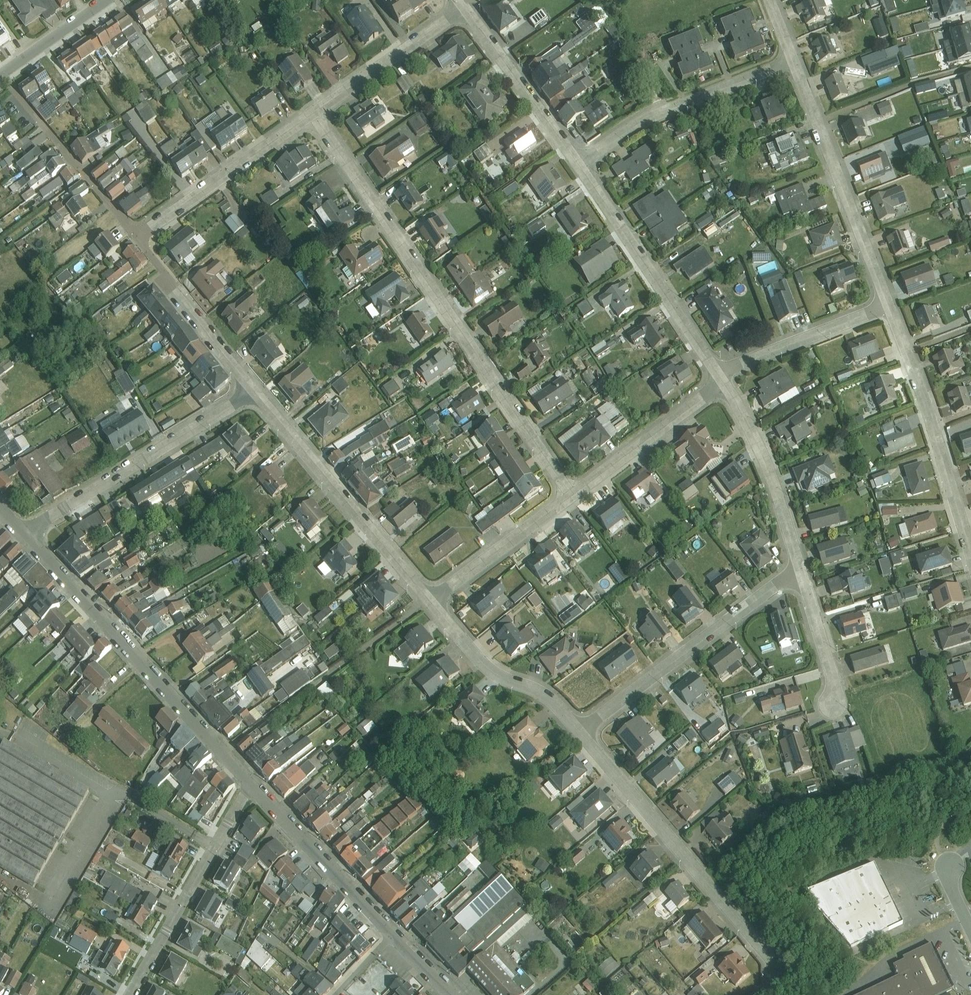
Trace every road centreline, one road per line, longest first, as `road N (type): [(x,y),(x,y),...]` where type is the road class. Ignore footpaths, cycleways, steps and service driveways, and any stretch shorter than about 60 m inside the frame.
road 1 (residential): [(313,114),(571,493)]
road 2 (residential): [(249,785),(25,532)]
road 3 (residential): [(580,730),(783,969)]
road 4 (residential): [(254,390),(431,602)]
road 5 (residential): [(580,730),(799,568)]
road 6 (residential): [(25,532),(254,390)]
road 7 (residential): [(794,63),(889,306)]
road 8 (residential): [(889,306),(970,549)]
road 9 (residential): [(581,163),(717,374)]
road 10 (residential): [(128,994),(249,785)]
road 11 (residential): [(581,163),(660,112),(794,63)]
road 12 (residential): [(138,238),(313,114)]
road 13 (residential): [(391,932),(249,785)]
road 14 (residential): [(722,382),(763,456),(799,568)]
road 15 (residential): [(431,602),(487,663),(557,702),(580,730)]
road 16 (residential): [(464,7),(581,163)]
road 17 (residential): [(138,238),(254,390)]
road 18 (residential): [(571,493),(722,382)]
road 19 (residential): [(313,114),(464,7)]
road 20 (residential): [(717,374),(889,306)]
road 21 (residential): [(431,602),(571,493)]
road 22 (residential): [(46,130),(138,238)]
road 23 (residential): [(799,568),(835,683),(833,701)]
road 24 (tertiary): [(112,0),(0,80)]

